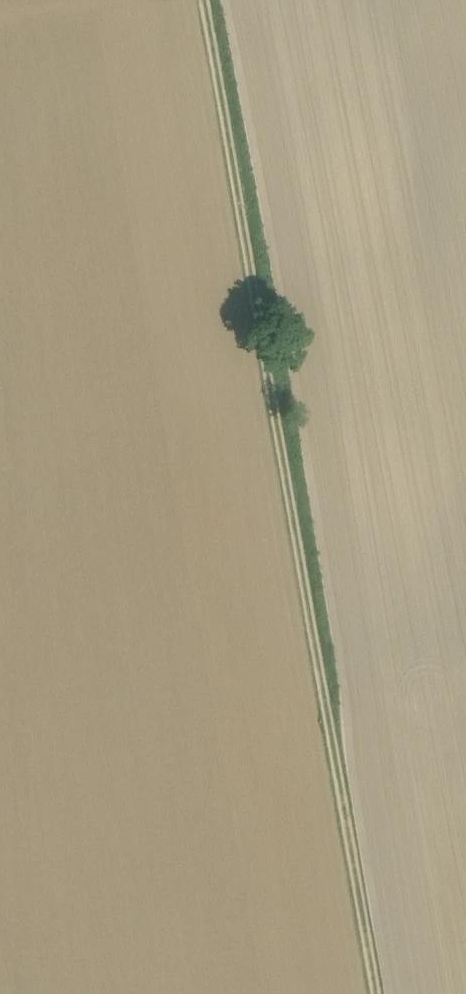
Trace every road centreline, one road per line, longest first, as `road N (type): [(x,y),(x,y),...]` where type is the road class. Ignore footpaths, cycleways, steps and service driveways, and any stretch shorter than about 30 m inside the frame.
road 1 (track): [(204,0),(373,993)]

